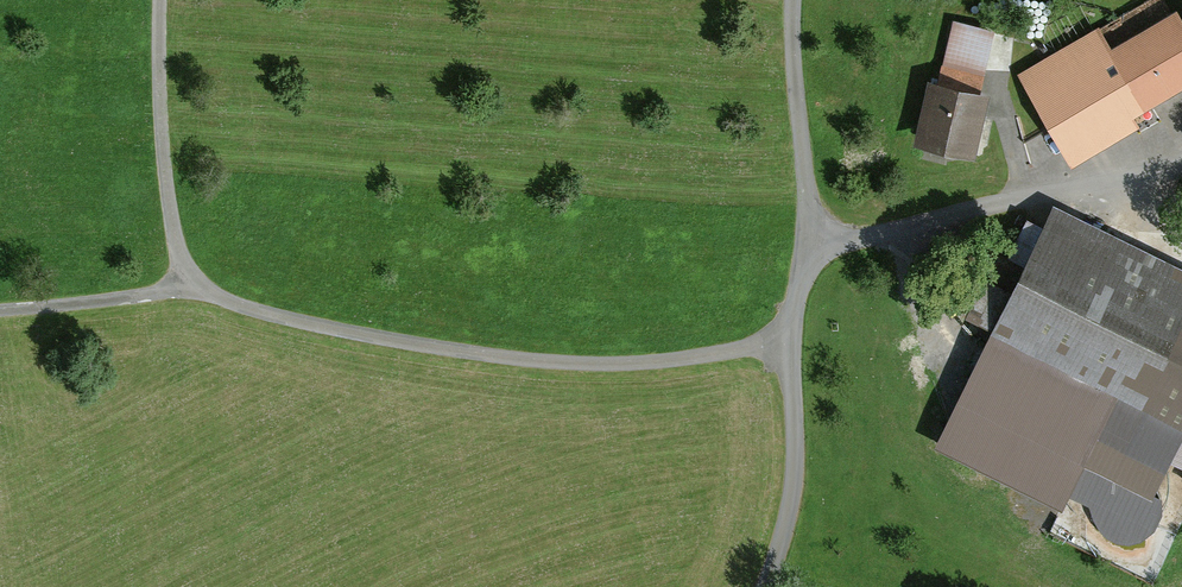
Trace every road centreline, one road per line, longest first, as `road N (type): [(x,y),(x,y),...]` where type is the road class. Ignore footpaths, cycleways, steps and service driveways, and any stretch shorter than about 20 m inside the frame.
road 1 (residential): [(789,342),(627,363),(517,359),(289,319),(201,289),(173,227),(159,0)]
road 2 (residential): [(805,249),(1181,167)]
road 3 (unclassified): [(805,249),(794,0)]
road 4 (unclassified): [(766,586),(794,476),(789,342)]
road 5 (track): [(193,282),(0,310)]

